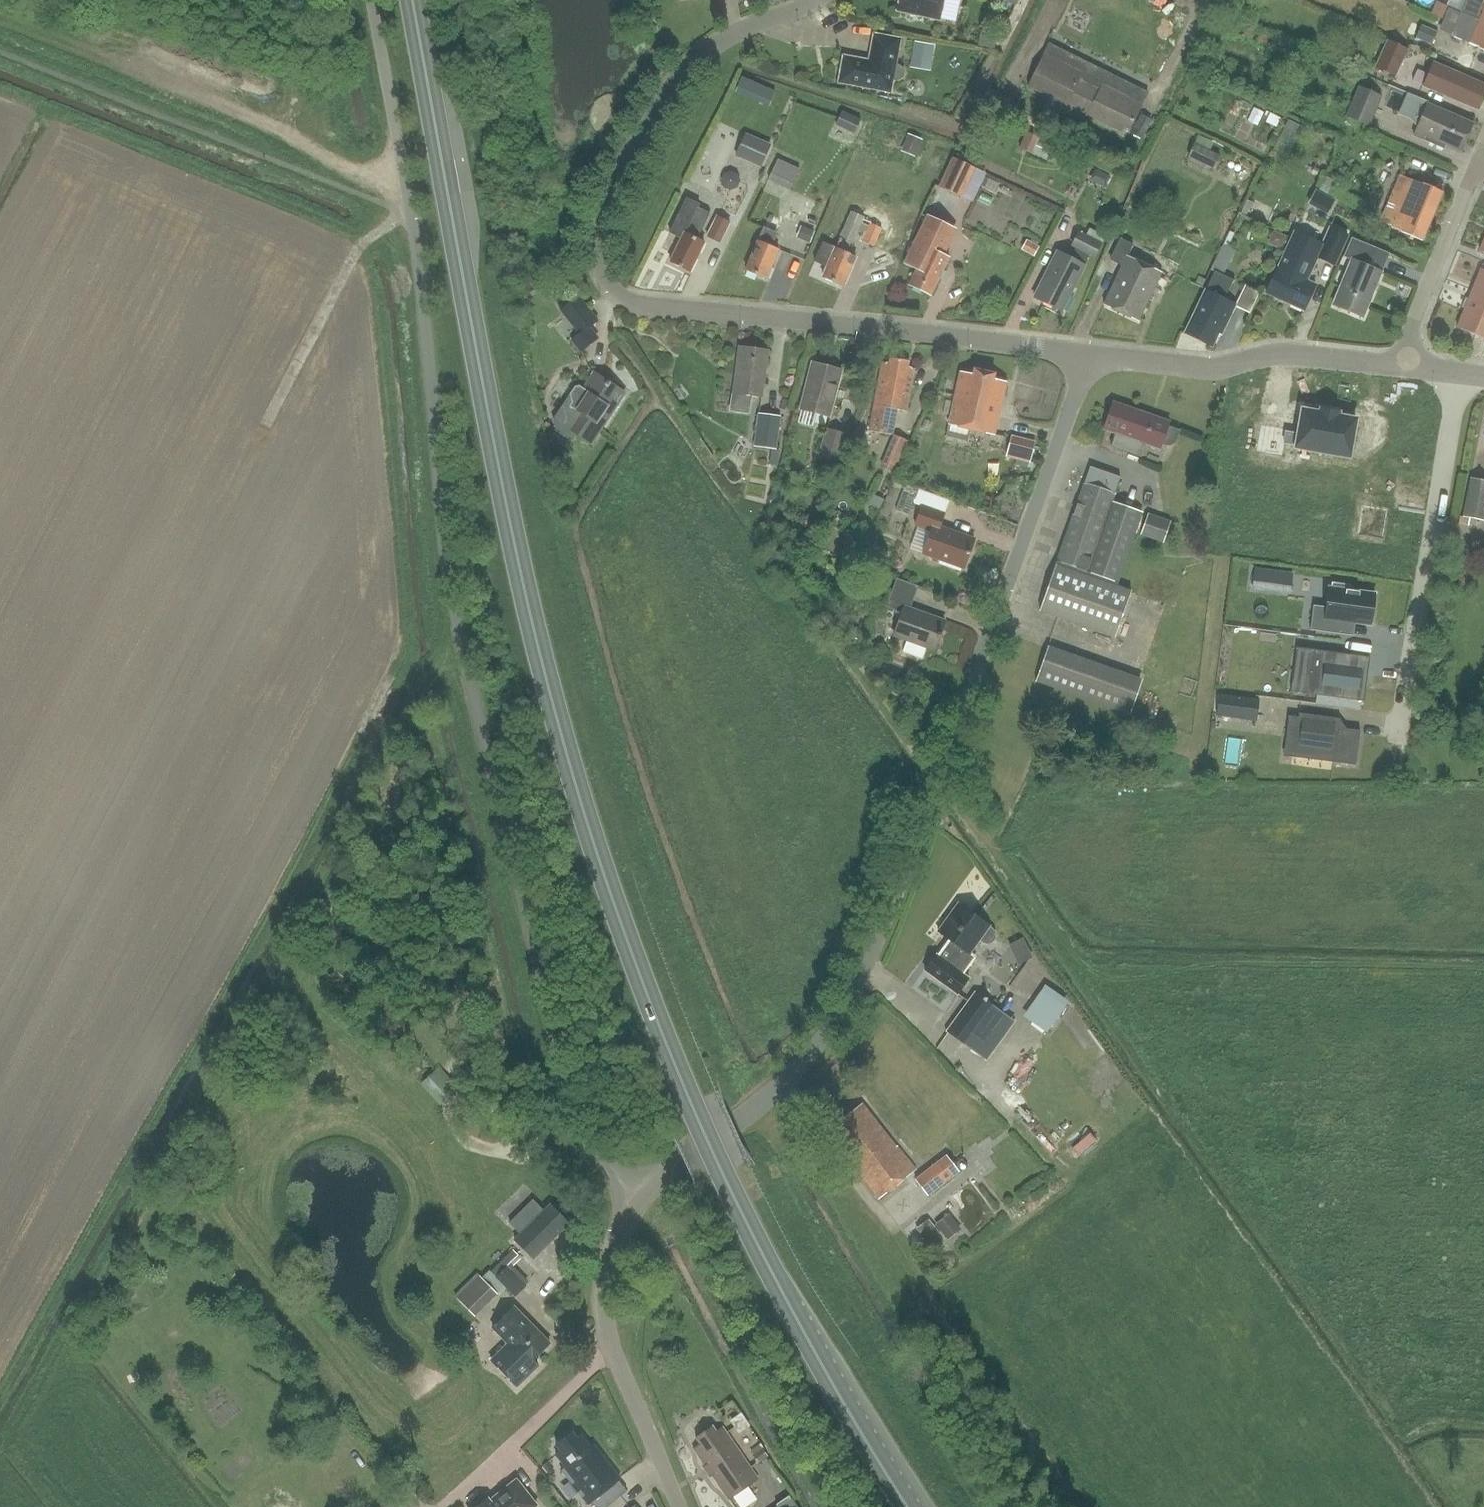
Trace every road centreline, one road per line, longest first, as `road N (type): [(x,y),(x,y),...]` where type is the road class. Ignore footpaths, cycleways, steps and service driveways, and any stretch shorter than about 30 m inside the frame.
road 1 (trunk): [(907,1506),(802,1329),(717,1161),(594,844),(506,501),(413,0)]
road 2 (unclassified): [(643,1194),(584,1139),(452,600),(423,273),(374,0)]
road 3 (unclassified): [(643,1194),(787,1083),(833,1023),(885,920),(1092,358)]
road 4 (residential): [(1092,358),(627,302),(604,286),(597,222),(671,92),(730,36),(817,0)]
road 5 (residential): [(1398,742),(1460,374)]
road 6 (unclassified): [(677,1506),(603,1336),(599,1301),(614,1243),(643,1194)]
road 7 (unclassified): [(1397,366),(1282,354),(1208,369),(1092,358)]
road 8 (residential): [(1474,167),(1397,366)]

